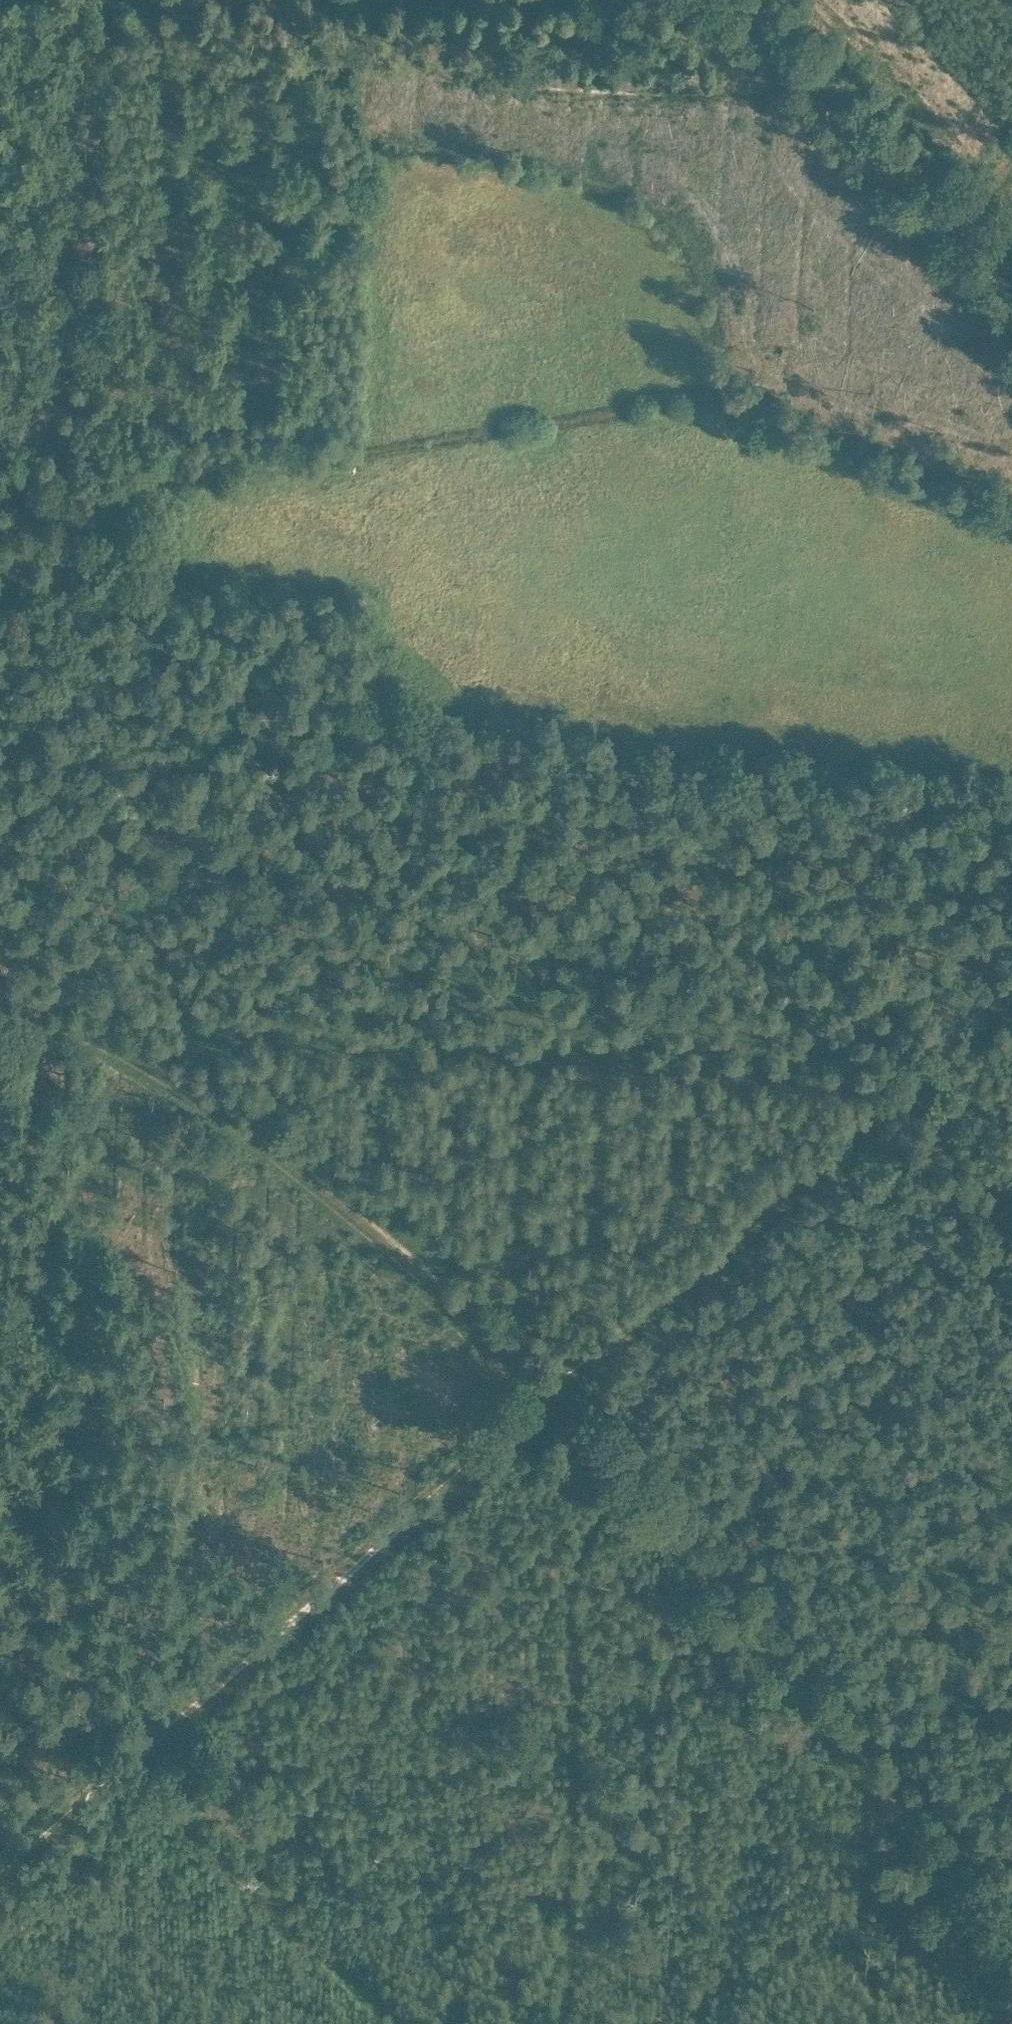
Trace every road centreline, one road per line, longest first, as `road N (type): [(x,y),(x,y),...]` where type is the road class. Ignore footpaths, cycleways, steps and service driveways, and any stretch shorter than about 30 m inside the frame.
road 1 (track): [(0,1009),(324,1225),(519,1411),(1011,1980)]
road 2 (track): [(536,1396),(1011,971)]
road 3 (track): [(745,0),(1011,269)]
road 4 (track): [(0,568),(121,574)]

